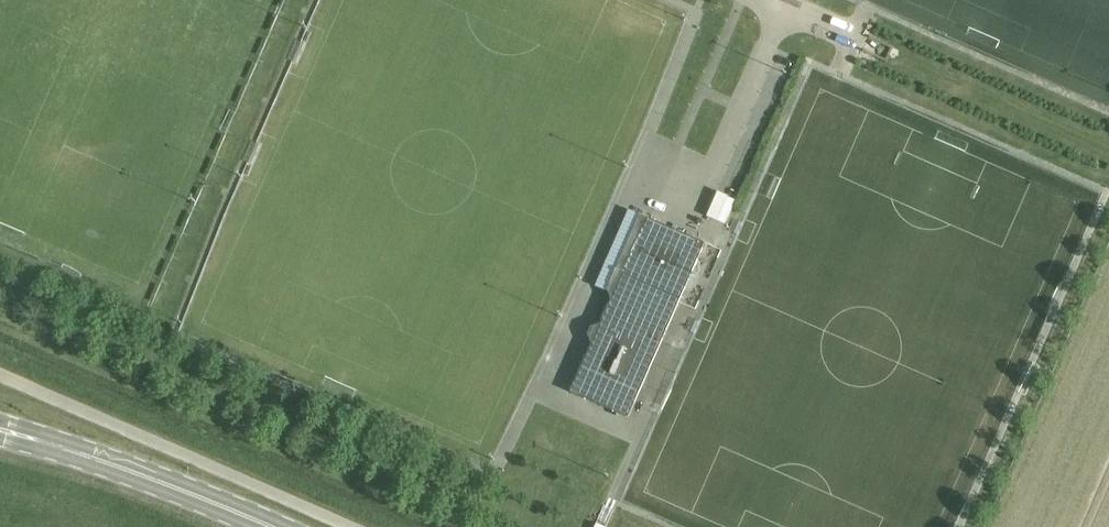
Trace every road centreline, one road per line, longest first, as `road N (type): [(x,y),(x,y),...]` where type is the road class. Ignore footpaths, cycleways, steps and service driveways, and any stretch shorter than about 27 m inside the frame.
road 1 (secondary): [(263,526),(163,484),(0,432)]

